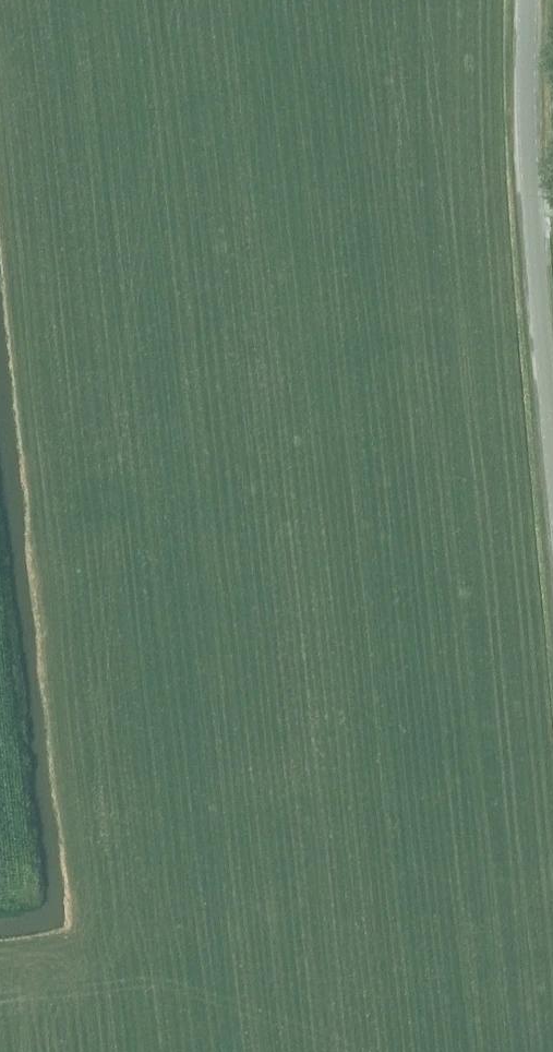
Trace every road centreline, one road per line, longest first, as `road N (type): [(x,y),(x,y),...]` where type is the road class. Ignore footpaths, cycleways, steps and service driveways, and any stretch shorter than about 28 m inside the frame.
road 1 (unclassified): [(552,467),(521,148),(529,0)]

